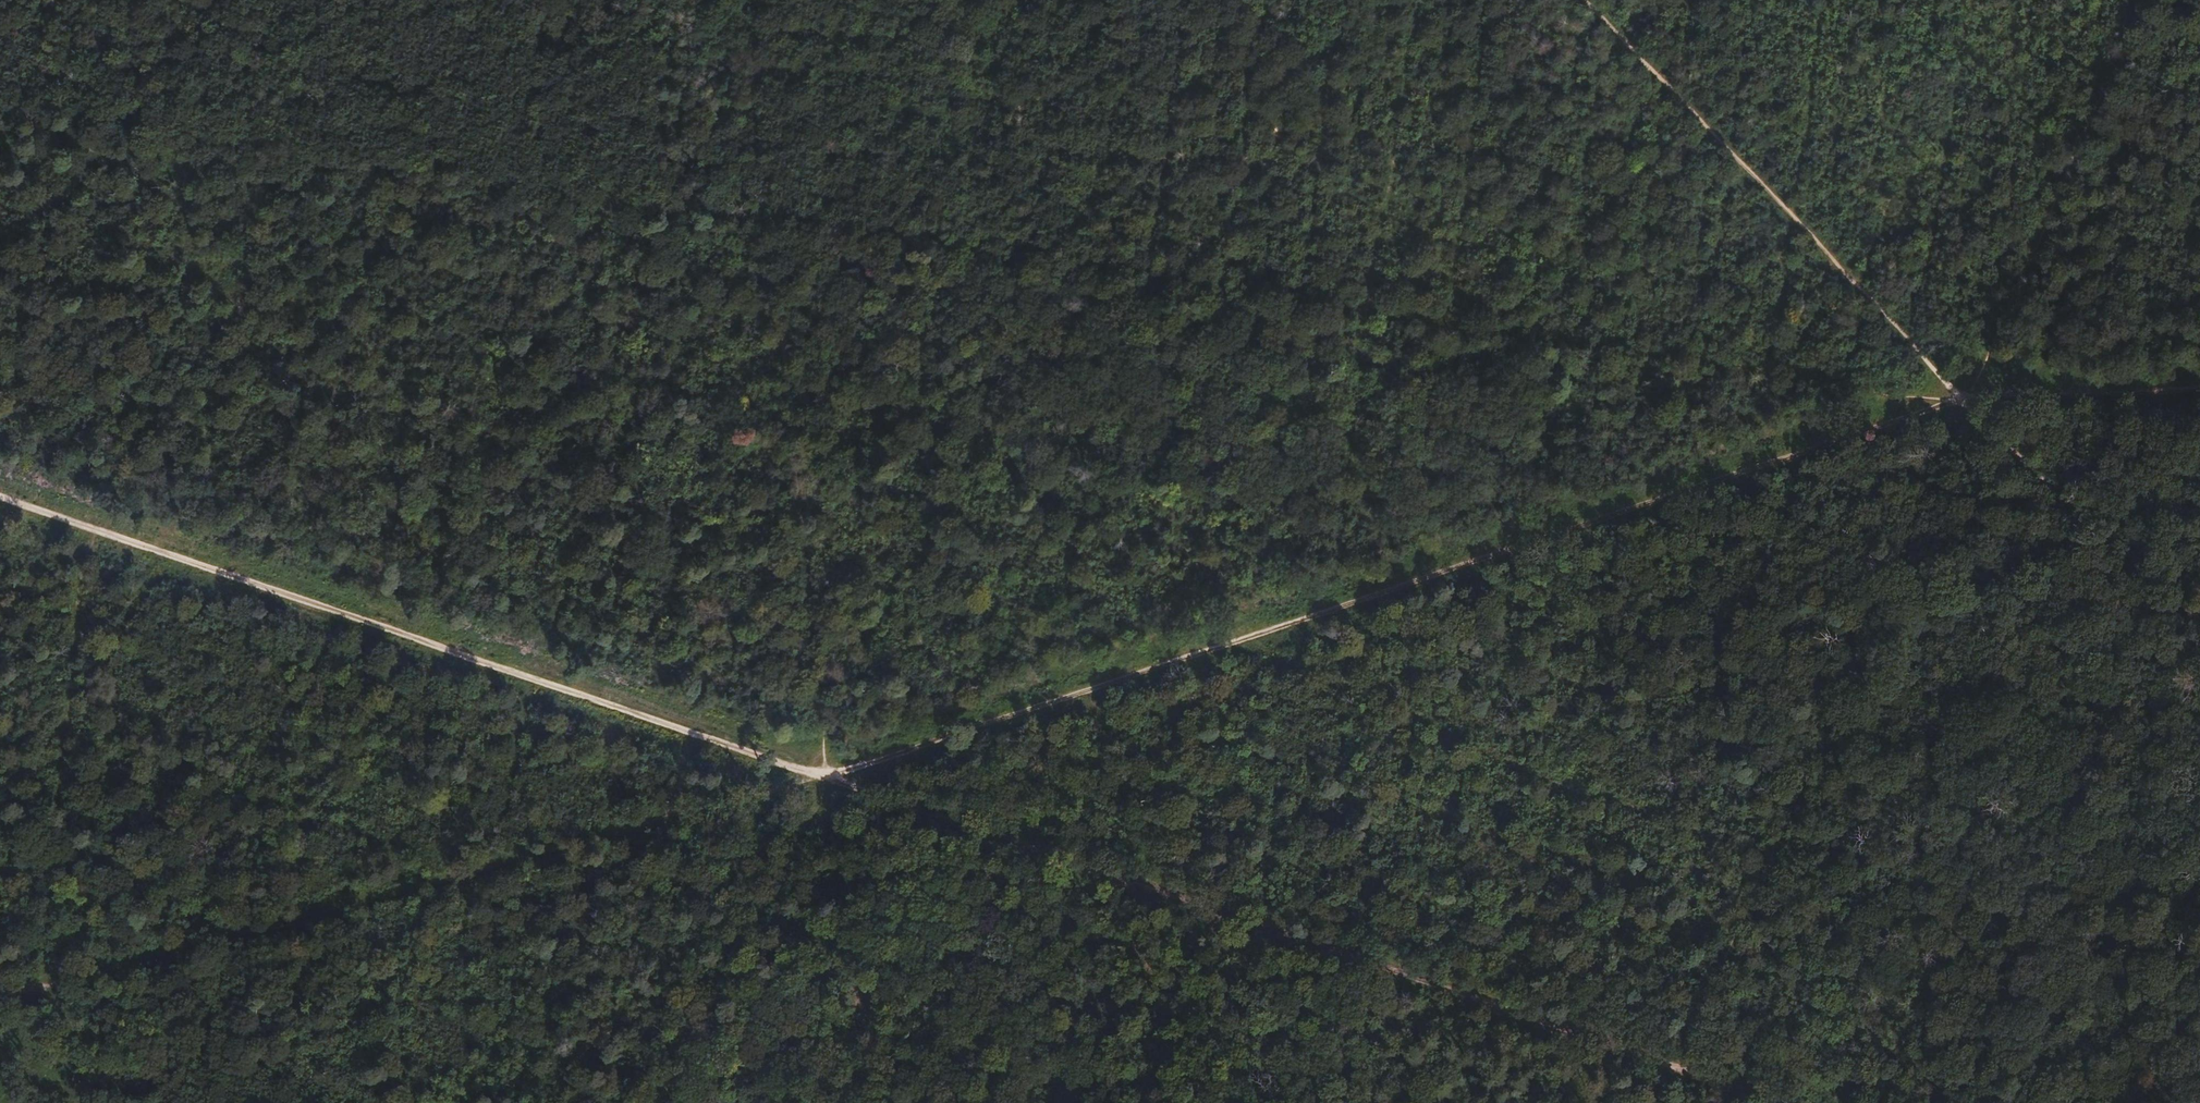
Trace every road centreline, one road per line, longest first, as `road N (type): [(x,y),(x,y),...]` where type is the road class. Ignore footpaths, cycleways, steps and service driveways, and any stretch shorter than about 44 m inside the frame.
road 1 (track): [(0,104),(1959,402)]
road 2 (track): [(827,779),(1959,402)]
road 3 (track): [(827,779),(1678,1064)]
road 4 (track): [(0,496),(827,779)]
road 5 (track): [(39,986),(827,779)]
road 6 (track): [(742,0),(827,779)]
road 7 (track): [(1959,402),(1678,1064)]
road 8 (track): [(1584,0),(1959,402)]
road 9 (track): [(655,1102),(827,779)]
road 10 (track): [(827,779),(865,1102)]
road 11 (track): [(1959,402),(2199,388)]
road 12 (track): [(1678,1064),(1792,1102)]

